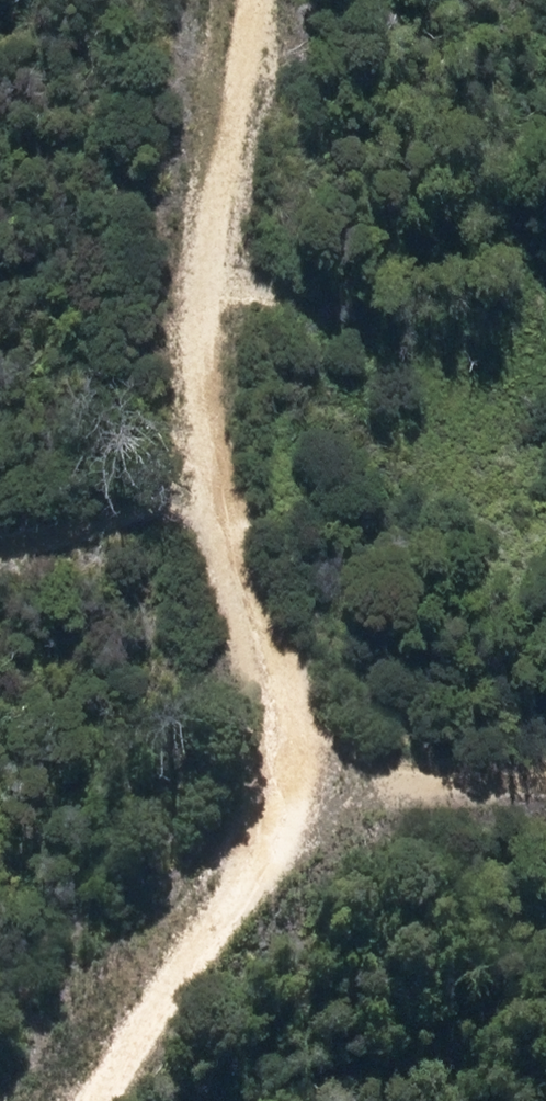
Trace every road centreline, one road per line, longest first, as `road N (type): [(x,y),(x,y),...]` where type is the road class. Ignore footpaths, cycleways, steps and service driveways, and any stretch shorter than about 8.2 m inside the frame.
road 1 (track): [(261,0),(261,71),(196,388),(279,720),(172,1000),(104,1100)]
road 2 (track): [(260,770),(545,772)]
road 3 (track): [(0,543),(168,525),(220,484)]

